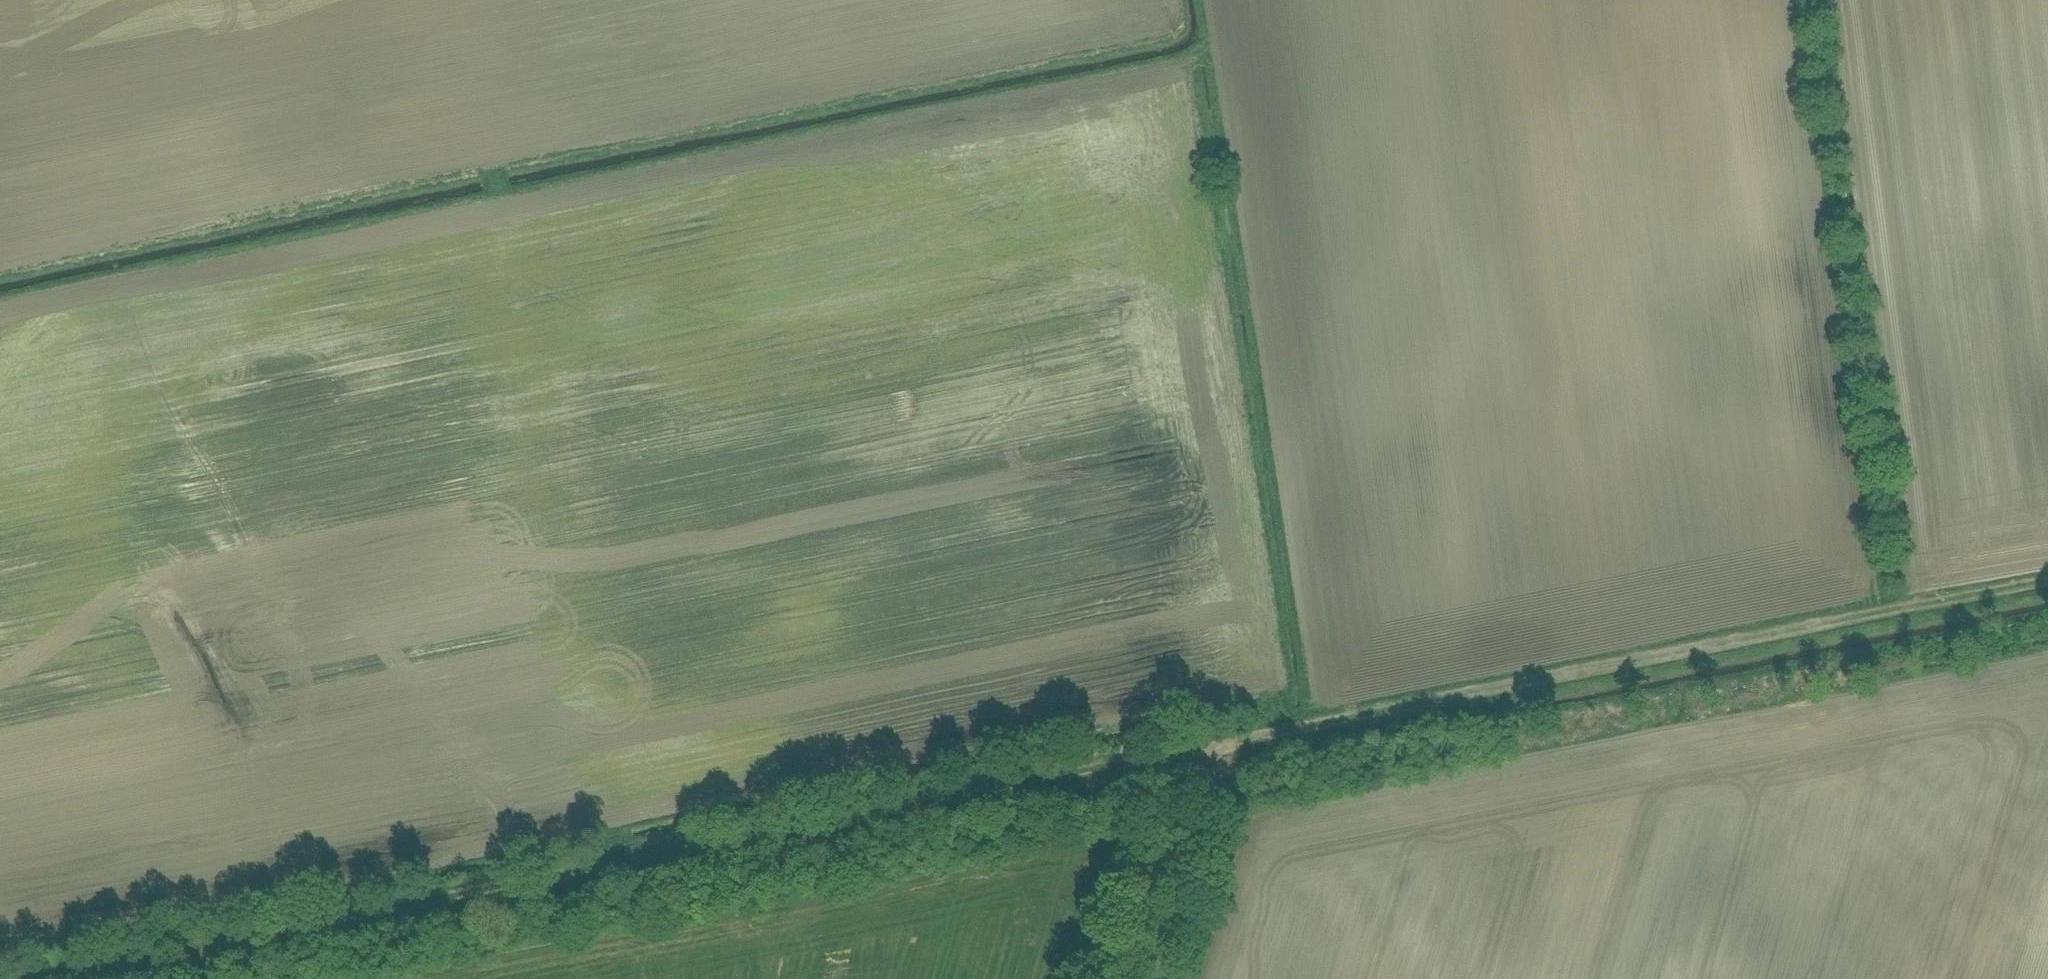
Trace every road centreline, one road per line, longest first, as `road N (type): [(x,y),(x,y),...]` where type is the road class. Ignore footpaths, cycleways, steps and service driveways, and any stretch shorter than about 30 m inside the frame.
road 1 (track): [(20,978),(2047,580)]
road 2 (track): [(1157,978),(1225,744)]

